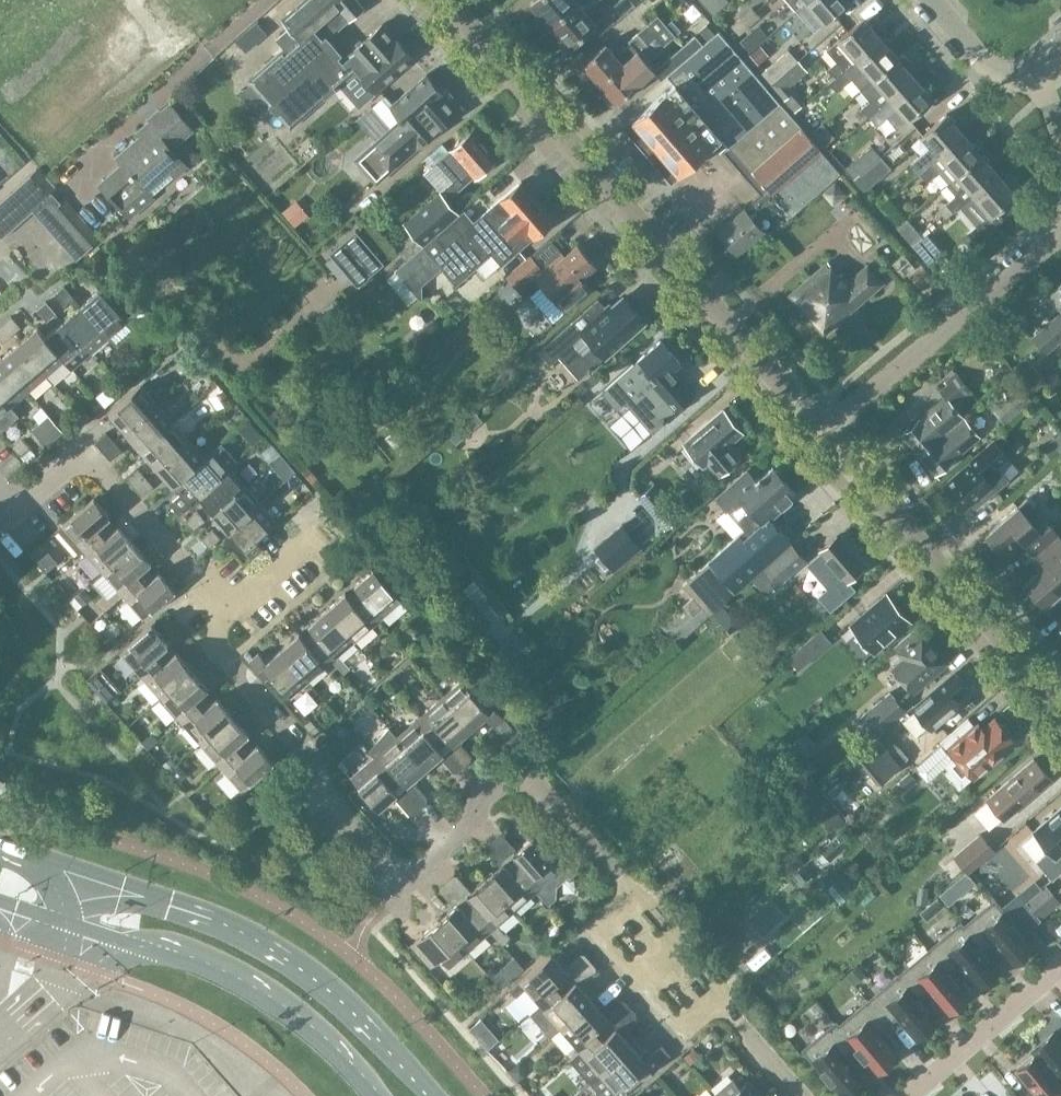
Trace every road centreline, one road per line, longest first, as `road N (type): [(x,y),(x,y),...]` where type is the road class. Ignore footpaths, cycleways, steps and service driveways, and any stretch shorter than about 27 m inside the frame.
road 1 (residential): [(816,434),(444,0)]
road 2 (secondary): [(430,1095),(383,1034),(292,953),(208,912),(0,844)]
road 3 (secondary): [(0,907),(140,946),(263,1002),(377,1095)]
road 4 (residential): [(1060,722),(816,434)]
road 5 (residential): [(409,882),(205,645),(230,622)]
road 6 (residential): [(230,622),(80,457),(25,505),(0,478)]
road 7 (residential): [(816,434),(1060,217)]
road 8 (residential): [(636,893),(535,777),(409,882)]
road 9 (residential): [(910,1095),(1060,983)]
road 10 (residential): [(927,0),(997,75),(1037,80)]
road 11 (residential): [(812,1095),(723,994)]
road 12 (residential): [(330,538),(230,622)]
road 13 (residential): [(636,893),(592,931),(636,983)]
road 14 (residential): [(636,983),(679,1033),(723,994)]

